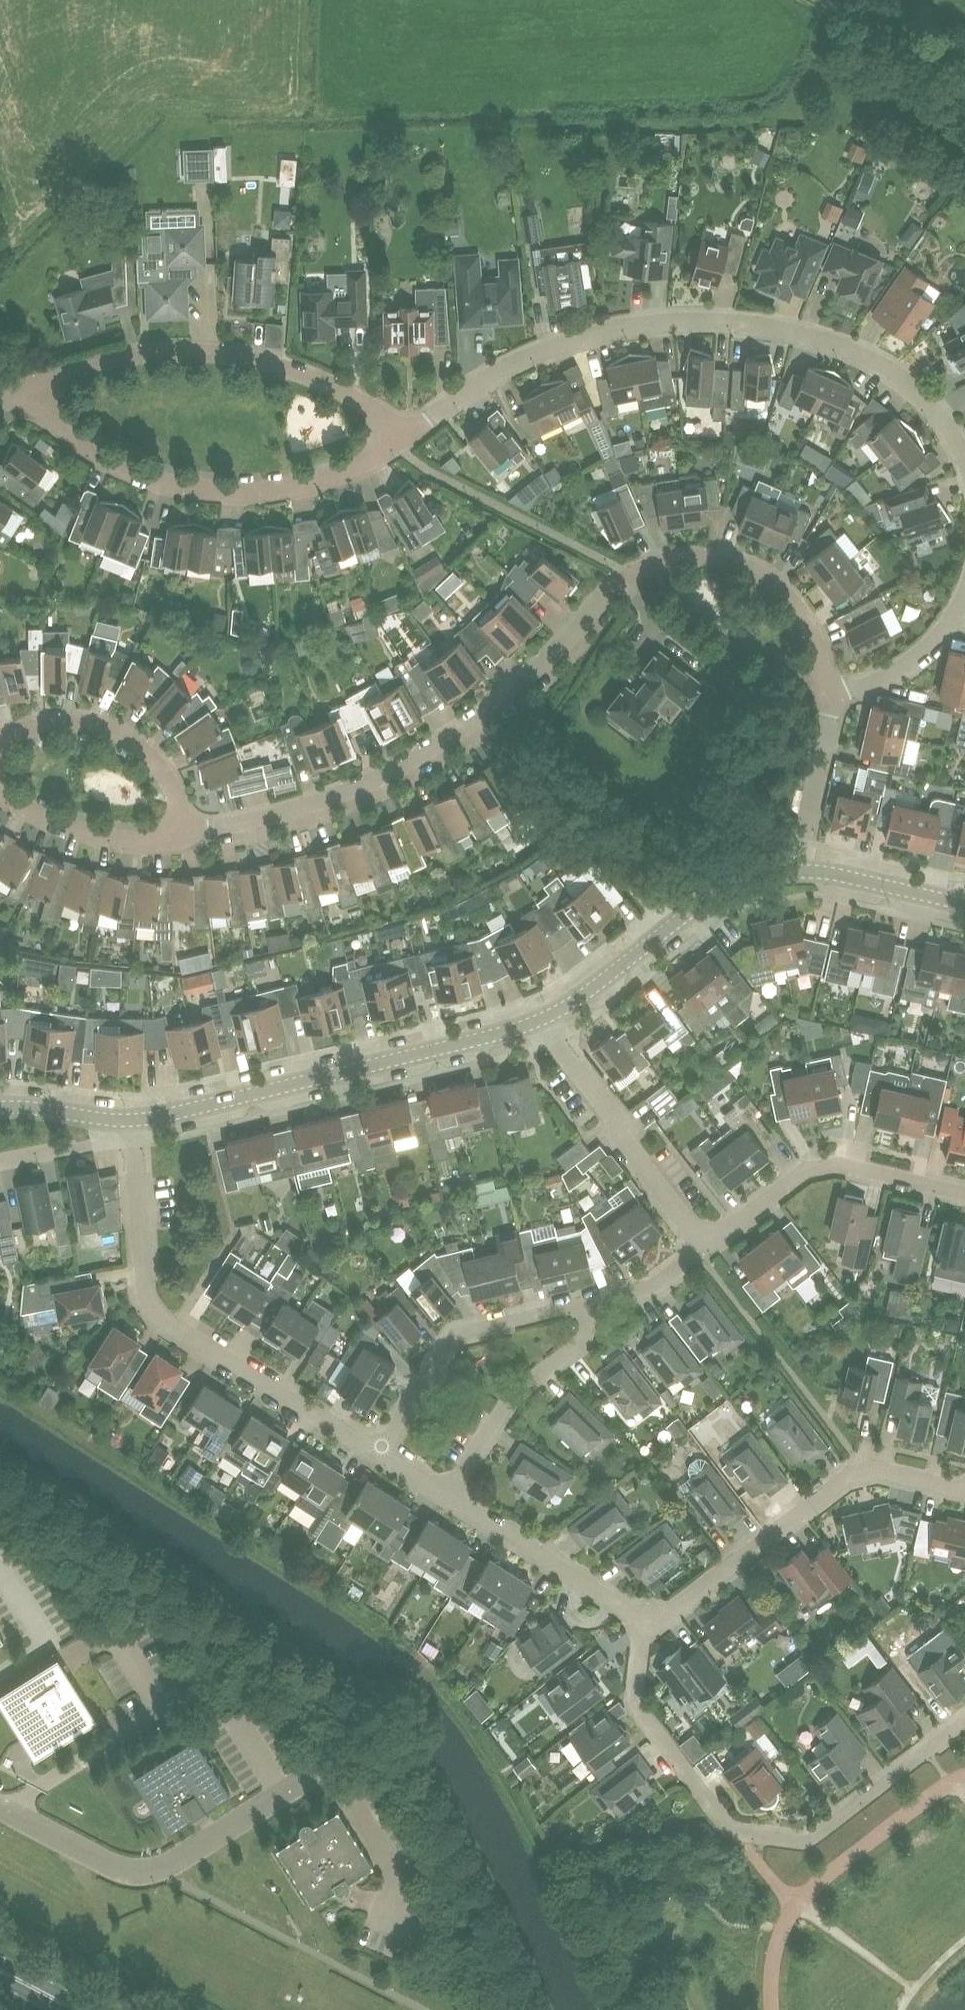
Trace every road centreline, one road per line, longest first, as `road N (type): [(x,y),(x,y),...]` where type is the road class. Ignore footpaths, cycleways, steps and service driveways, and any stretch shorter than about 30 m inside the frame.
road 1 (residential): [(402,435),(500,367),(560,343),(675,318),(726,318),(808,330),(879,360),(946,422),(964,457)]
road 2 (residential): [(190,832),(275,818),(438,750),(526,683),(628,576)]
road 3 (residential): [(647,1625),(634,1704),(736,1833),(805,1844),(964,1721)]
road 4 (residential): [(379,1452),(151,1310),(142,1289),(133,1119)]
road 5 (residential): [(402,435),(354,474),(298,496),(234,498),(138,476),(18,396)]
road 6 (tertiary): [(543,1018),(133,1119)]
road 7 (residential): [(18,396),(144,351),(209,348),(278,361),(402,435)]
road 8 (residential): [(332,1764),(145,1871),(109,1864),(0,1809)]
road 9 (residential): [(647,1625),(843,1481),(867,1474),(964,1490)]
road 10 (tertiary): [(795,870),(704,901),(543,1018)]
road 11 (residential): [(964,1193),(847,1167),(815,1170),(698,1248)]
road 12 (residential): [(379,1452),(455,1334),(487,1318),(590,1299)]
road 13 (residential): [(831,695),(811,632),(772,581),(699,557),(628,576)]
road 14 (residential): [(698,1248),(543,1018)]
road 15 (residential): [(447,1498),(510,1396),(585,1342),(590,1299)]
road 16 (residential): [(0,747),(64,725),(107,729),(151,753),(190,832)]
road 17 (residential): [(647,1625),(447,1498)]
road 18 (residential): [(190,832),(107,838),(0,793)]
road 19 (residential): [(795,870),(831,695)]
road 20 (tertiary): [(964,904),(795,870)]
road 21 (residential): [(831,695),(902,671),(964,601)]
road 22 (residential): [(964,77),(828,0)]
road 23 (residential): [(0,1162),(85,1143),(133,1119)]
road 24 (tertiary): [(133,1119),(0,1110)]
road 25 (residential): [(590,1299),(639,1289),(698,1248)]

